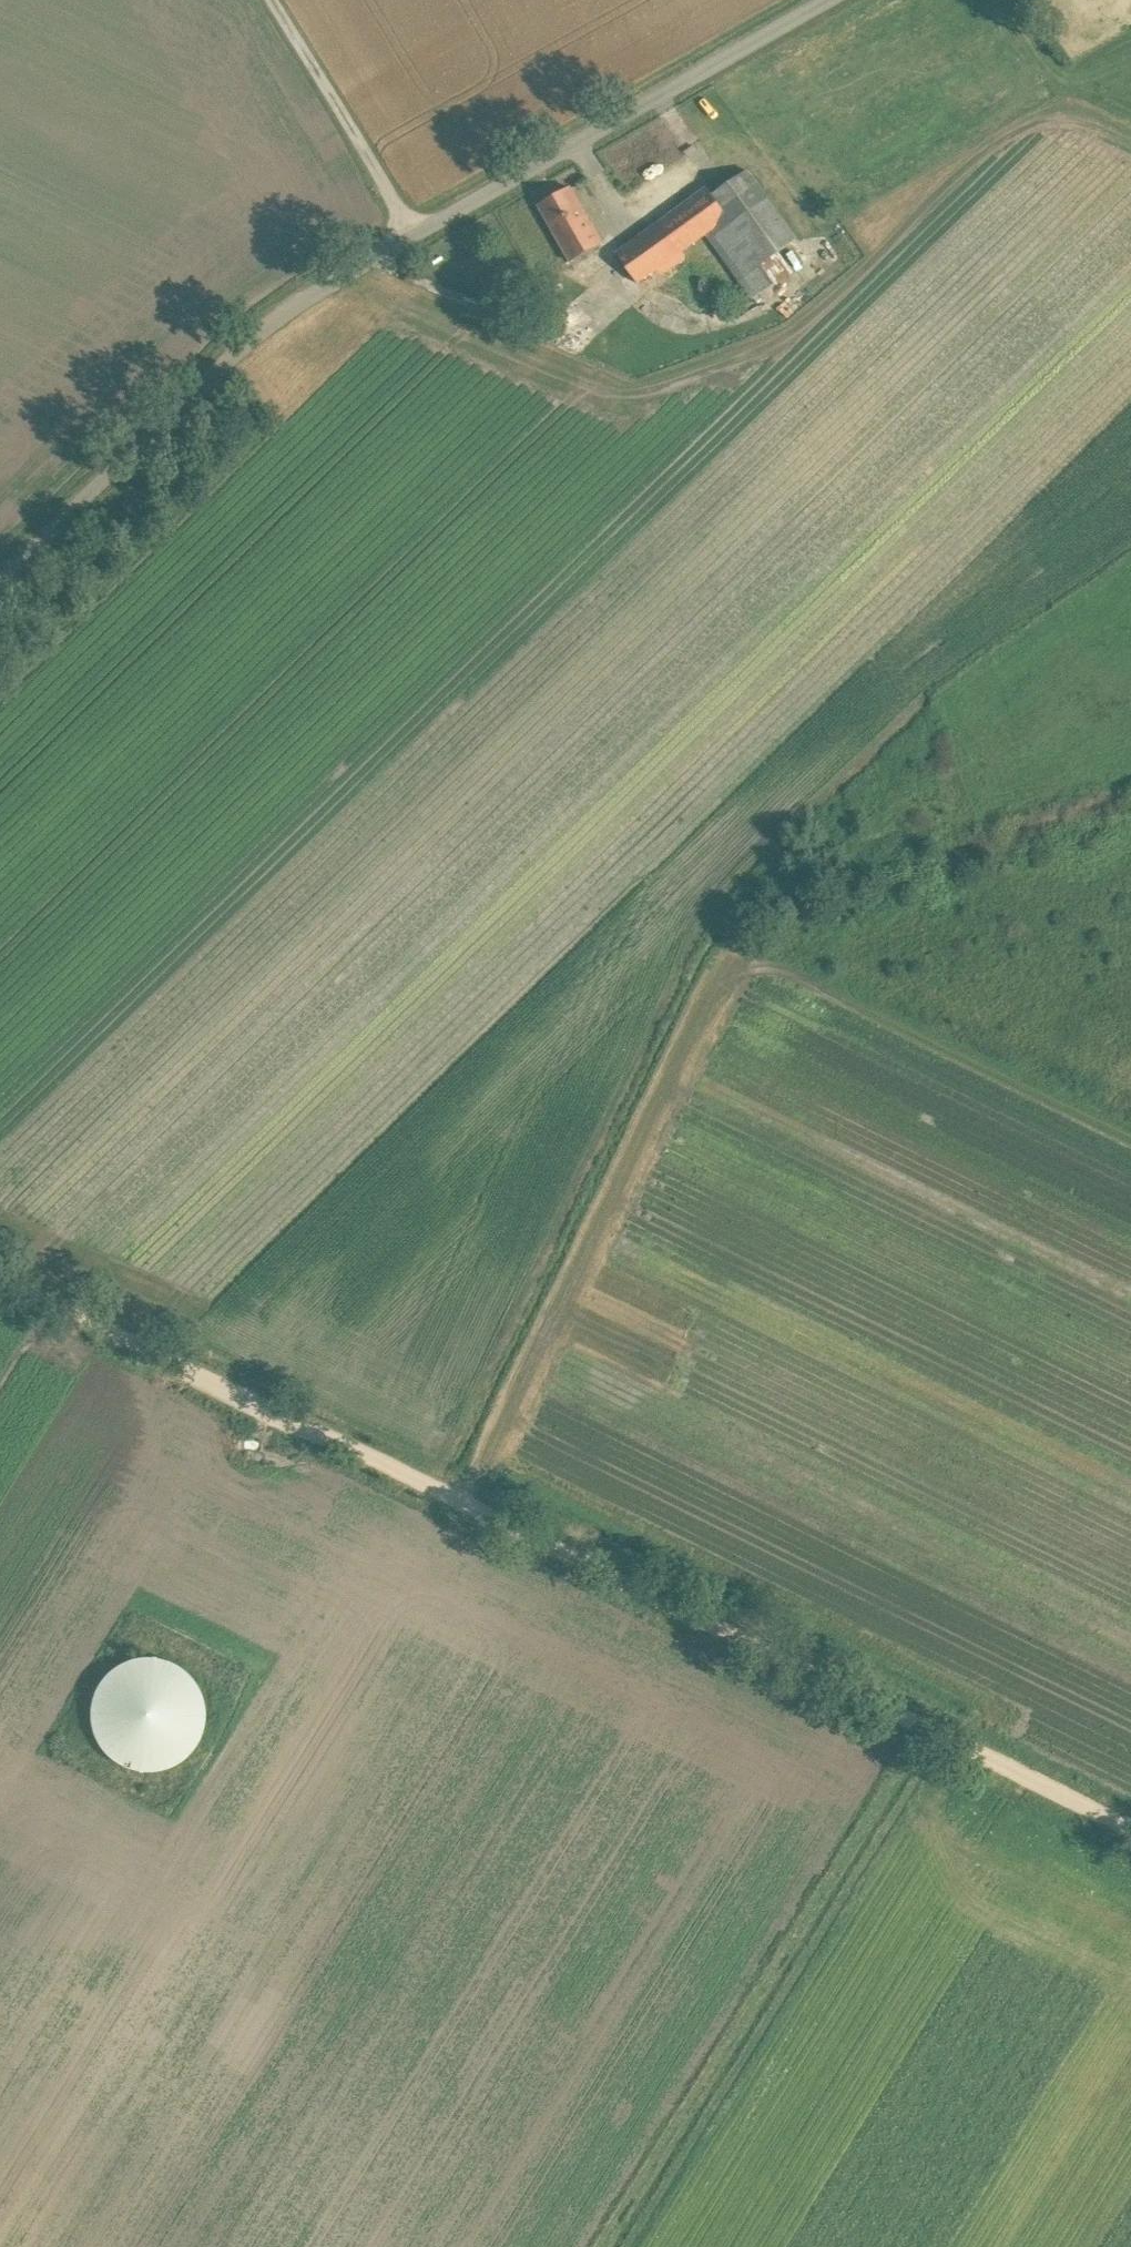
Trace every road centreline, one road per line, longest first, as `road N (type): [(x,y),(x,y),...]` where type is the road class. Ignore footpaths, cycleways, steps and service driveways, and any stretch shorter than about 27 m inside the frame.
road 1 (track): [(1130,1828),(0,1273)]
road 2 (unclassified): [(0,577),(204,379),(320,288),(411,234)]
road 3 (unclassified): [(411,234),(830,0)]
road 4 (unclassified): [(411,234),(267,0)]
road 5 (track): [(1130,102),(1062,72),(1003,0)]

